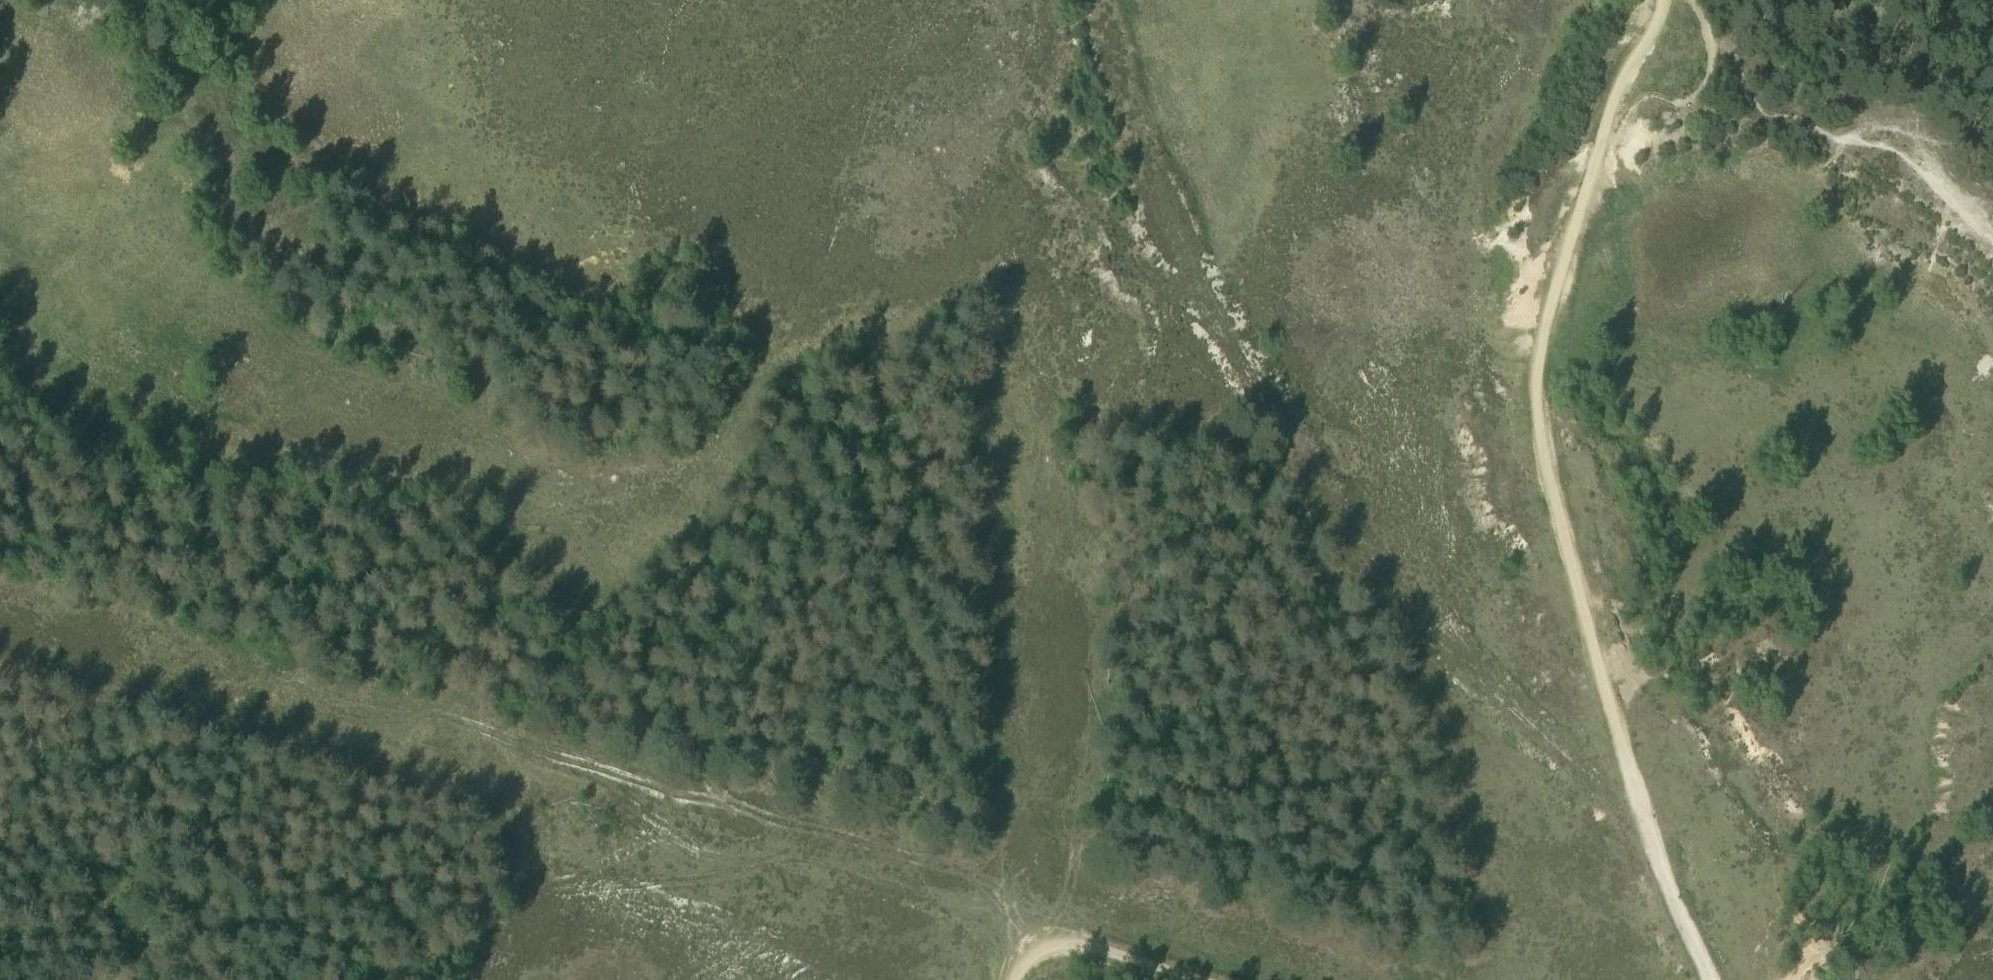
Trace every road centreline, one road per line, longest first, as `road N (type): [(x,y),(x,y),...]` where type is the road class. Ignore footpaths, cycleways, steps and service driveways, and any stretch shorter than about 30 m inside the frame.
road 1 (track): [(1716,979),(1668,873),(1617,723),(1538,409),(1540,348),(1605,114),(1662,0)]
road 2 (track): [(1241,979),(1059,927),(1032,937),(1010,979)]

